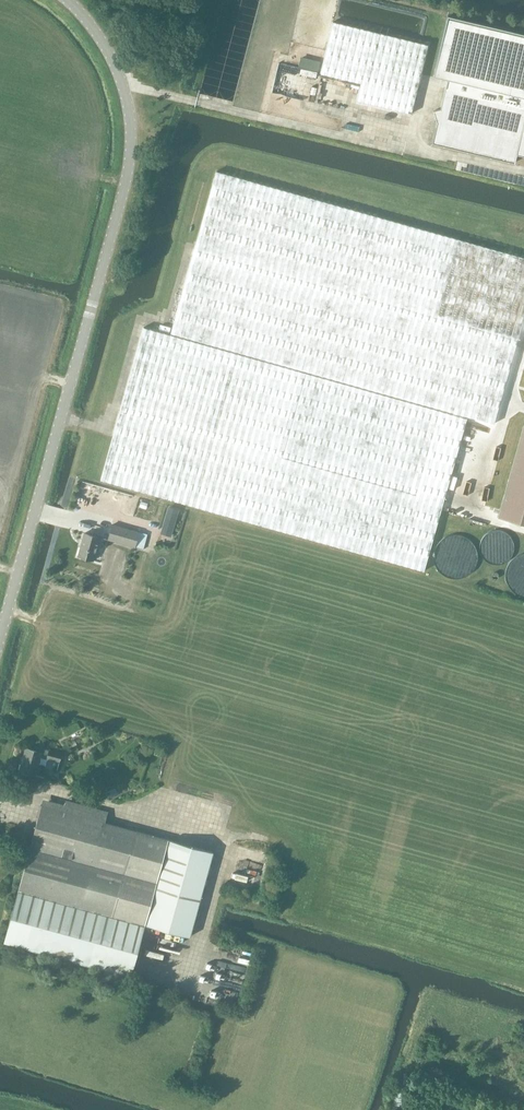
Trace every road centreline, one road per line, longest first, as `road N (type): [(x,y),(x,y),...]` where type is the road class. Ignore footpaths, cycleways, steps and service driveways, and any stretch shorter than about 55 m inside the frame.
road 1 (unclassified): [(0,640),(132,154),(120,72),(67,0)]

